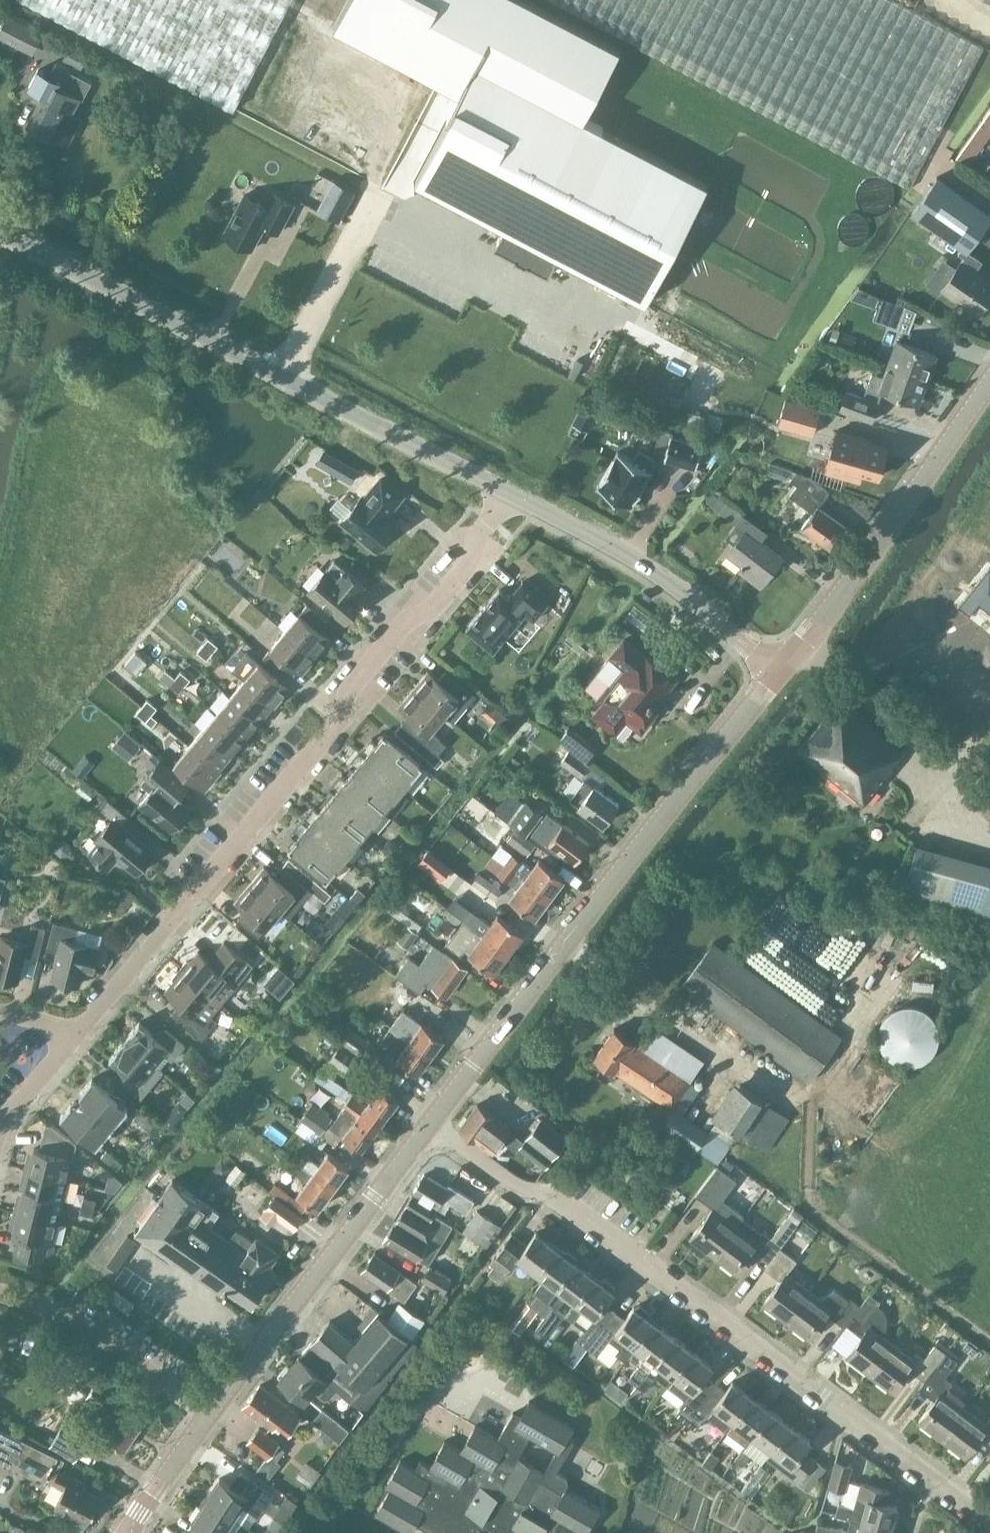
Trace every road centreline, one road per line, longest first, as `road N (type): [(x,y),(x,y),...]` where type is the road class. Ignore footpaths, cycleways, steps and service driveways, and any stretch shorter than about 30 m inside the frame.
road 1 (residential): [(987,1532),(559,1204),(520,1191),(427,1126)]
road 2 (residential): [(84,1033),(334,730),(347,693),(470,563),(479,536),(512,496)]
road 3 (unclassified): [(512,496),(0,230)]
road 4 (tertiary): [(427,1126),(778,673)]
road 5 (tertiary): [(209,1417),(427,1126)]
road 6 (tertiary): [(778,673),(989,383)]
road 7 (unclassified): [(778,673),(646,566),(512,496)]
road 8 (residential): [(209,1417),(47,1305),(0,1293)]
road 9 (tertiary): [(133,1532),(209,1417)]
road 10 (residential): [(0,1136),(84,1033)]

